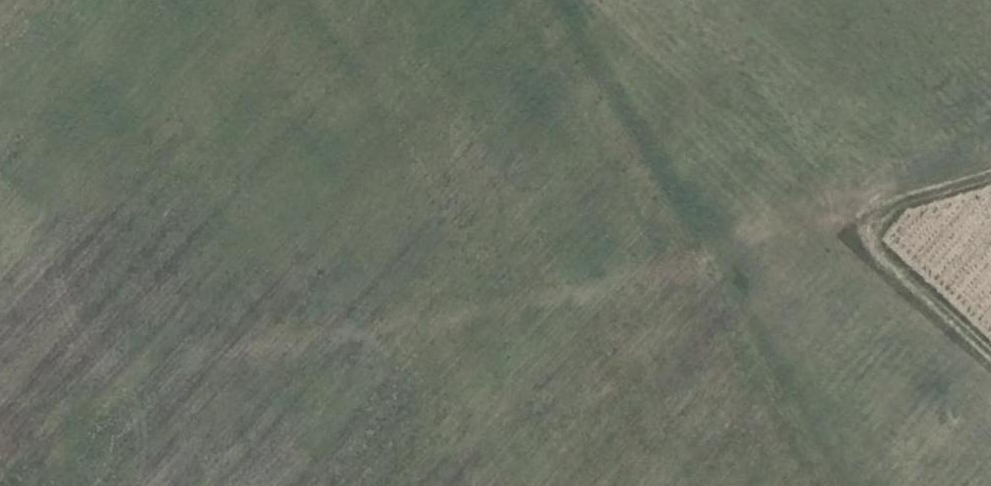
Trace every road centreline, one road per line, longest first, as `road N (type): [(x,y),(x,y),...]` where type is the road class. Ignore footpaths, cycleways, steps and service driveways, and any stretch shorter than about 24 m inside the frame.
road 1 (track): [(990,354),(870,241),(858,211)]

